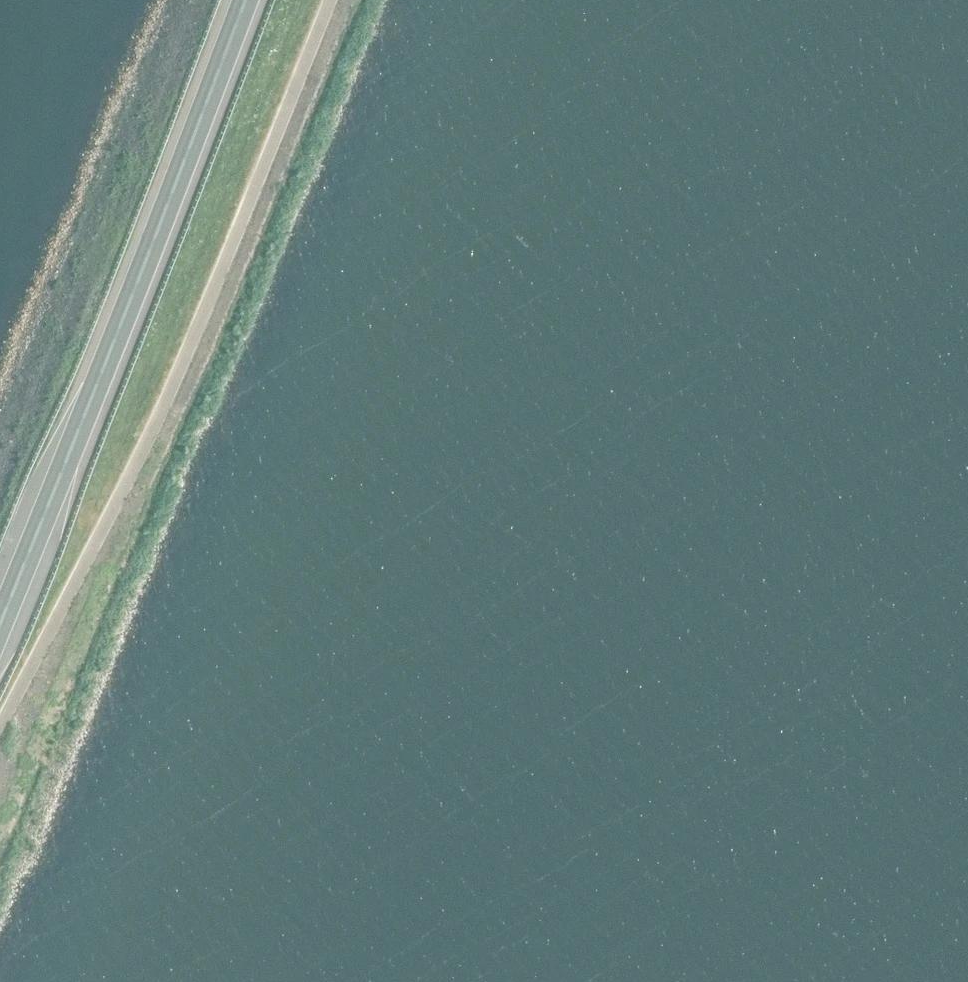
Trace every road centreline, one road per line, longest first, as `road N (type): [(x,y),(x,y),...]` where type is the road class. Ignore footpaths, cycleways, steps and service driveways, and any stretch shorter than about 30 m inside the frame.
road 1 (trunk): [(0,664),(262,0)]

